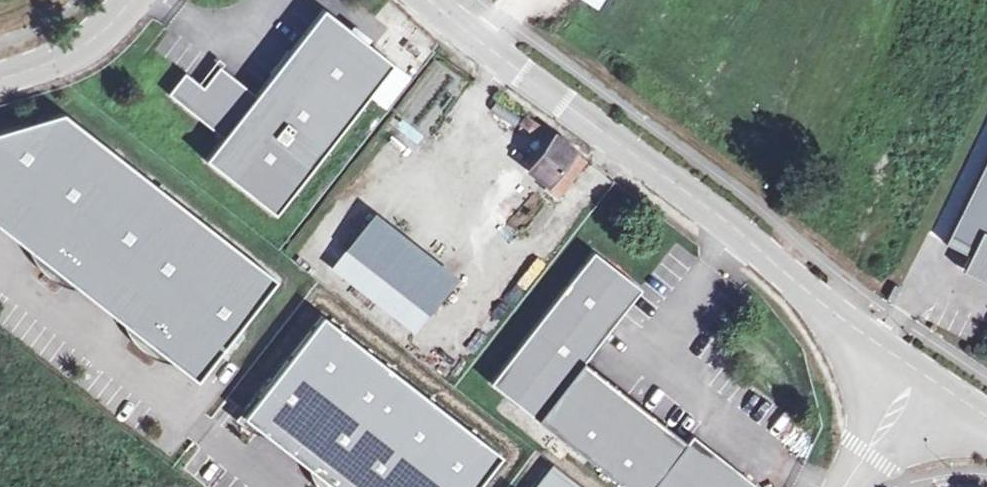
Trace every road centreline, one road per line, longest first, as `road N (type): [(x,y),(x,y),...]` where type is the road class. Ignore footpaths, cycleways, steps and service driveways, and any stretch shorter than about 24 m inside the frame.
road 1 (unclassified): [(918,370),(425,0)]
road 2 (unclassified): [(130,0),(67,56),(0,81)]
road 3 (unclassified): [(918,370),(841,486)]

